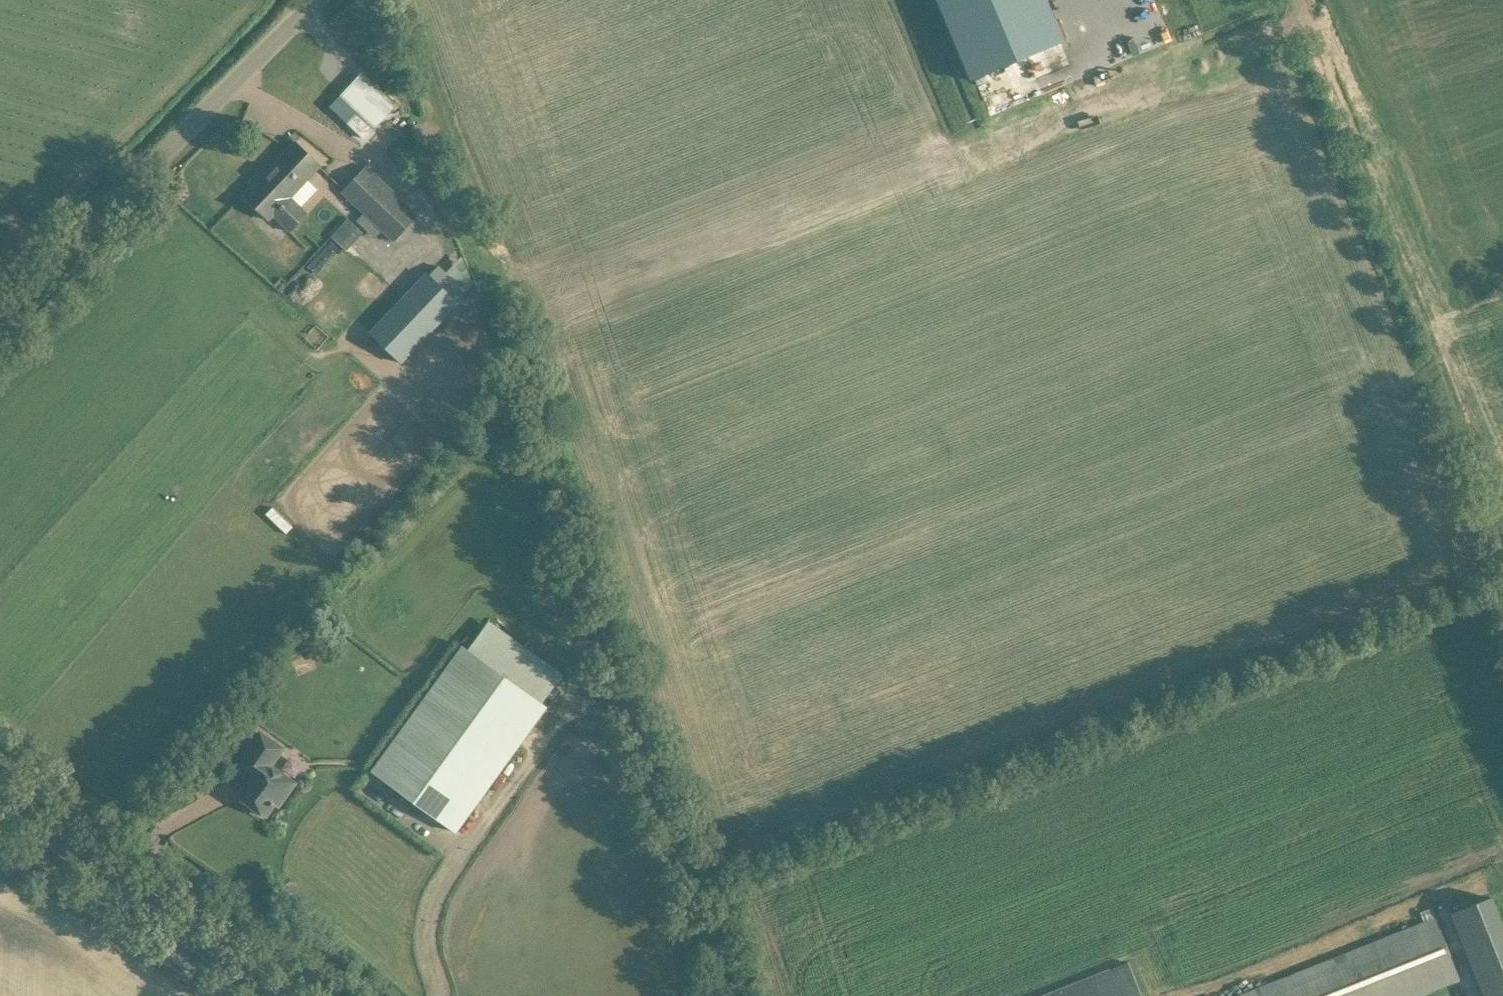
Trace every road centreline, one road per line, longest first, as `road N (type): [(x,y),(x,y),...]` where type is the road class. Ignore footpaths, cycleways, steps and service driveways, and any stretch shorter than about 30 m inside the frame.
road 1 (unclassified): [(0,327),(327,0)]
road 2 (secondary): [(273,995),(0,800)]

